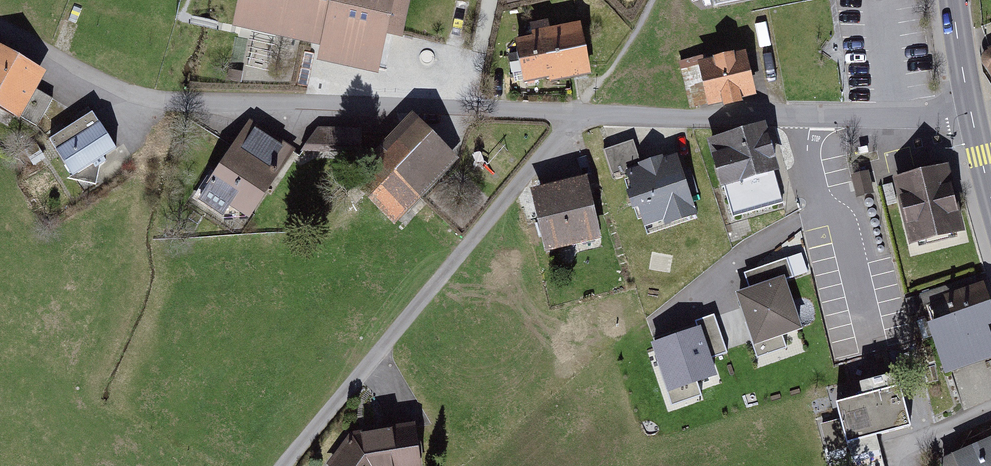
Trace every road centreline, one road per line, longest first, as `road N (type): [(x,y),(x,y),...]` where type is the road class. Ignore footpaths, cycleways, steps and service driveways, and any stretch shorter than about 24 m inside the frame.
road 1 (residential): [(968,112),(696,118),(186,103),(88,81),(0,31)]

